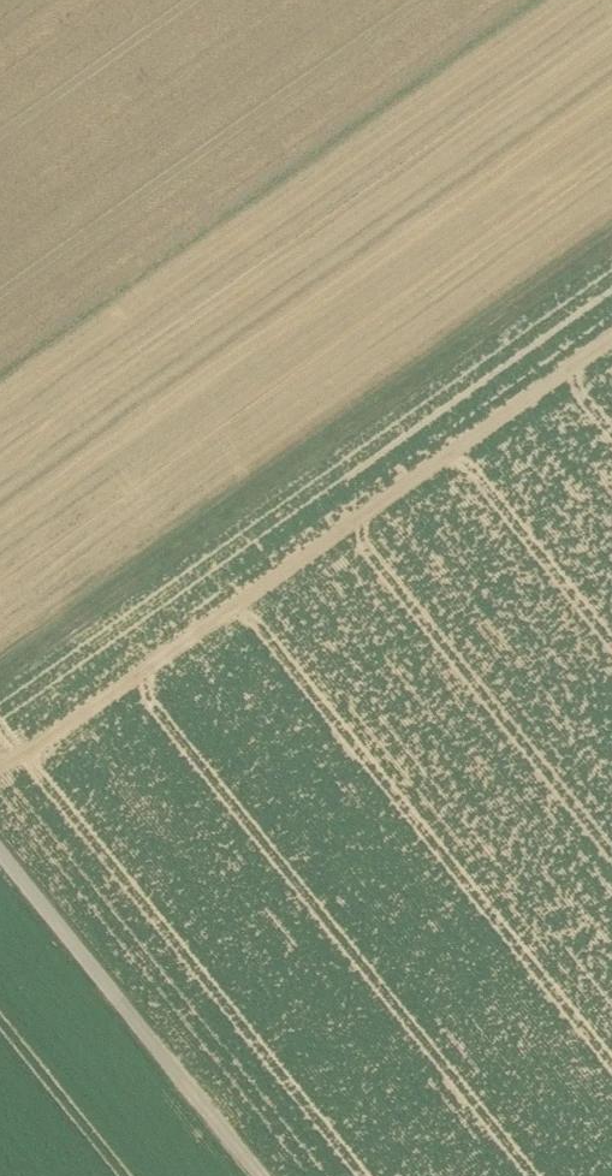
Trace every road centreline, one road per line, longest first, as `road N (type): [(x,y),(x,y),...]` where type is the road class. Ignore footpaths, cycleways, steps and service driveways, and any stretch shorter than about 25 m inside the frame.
road 1 (track): [(0,678),(611,245)]
road 2 (track): [(0,855),(258,1175)]

